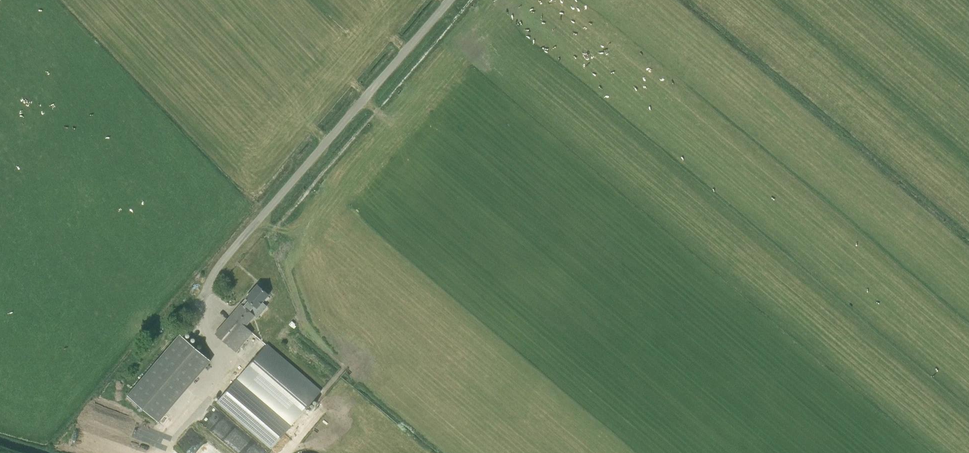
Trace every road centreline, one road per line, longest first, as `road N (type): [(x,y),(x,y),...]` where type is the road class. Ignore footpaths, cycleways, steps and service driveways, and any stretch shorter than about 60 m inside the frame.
road 1 (unclassified): [(181,426),(226,376),(205,316),(215,272),(449,0)]

